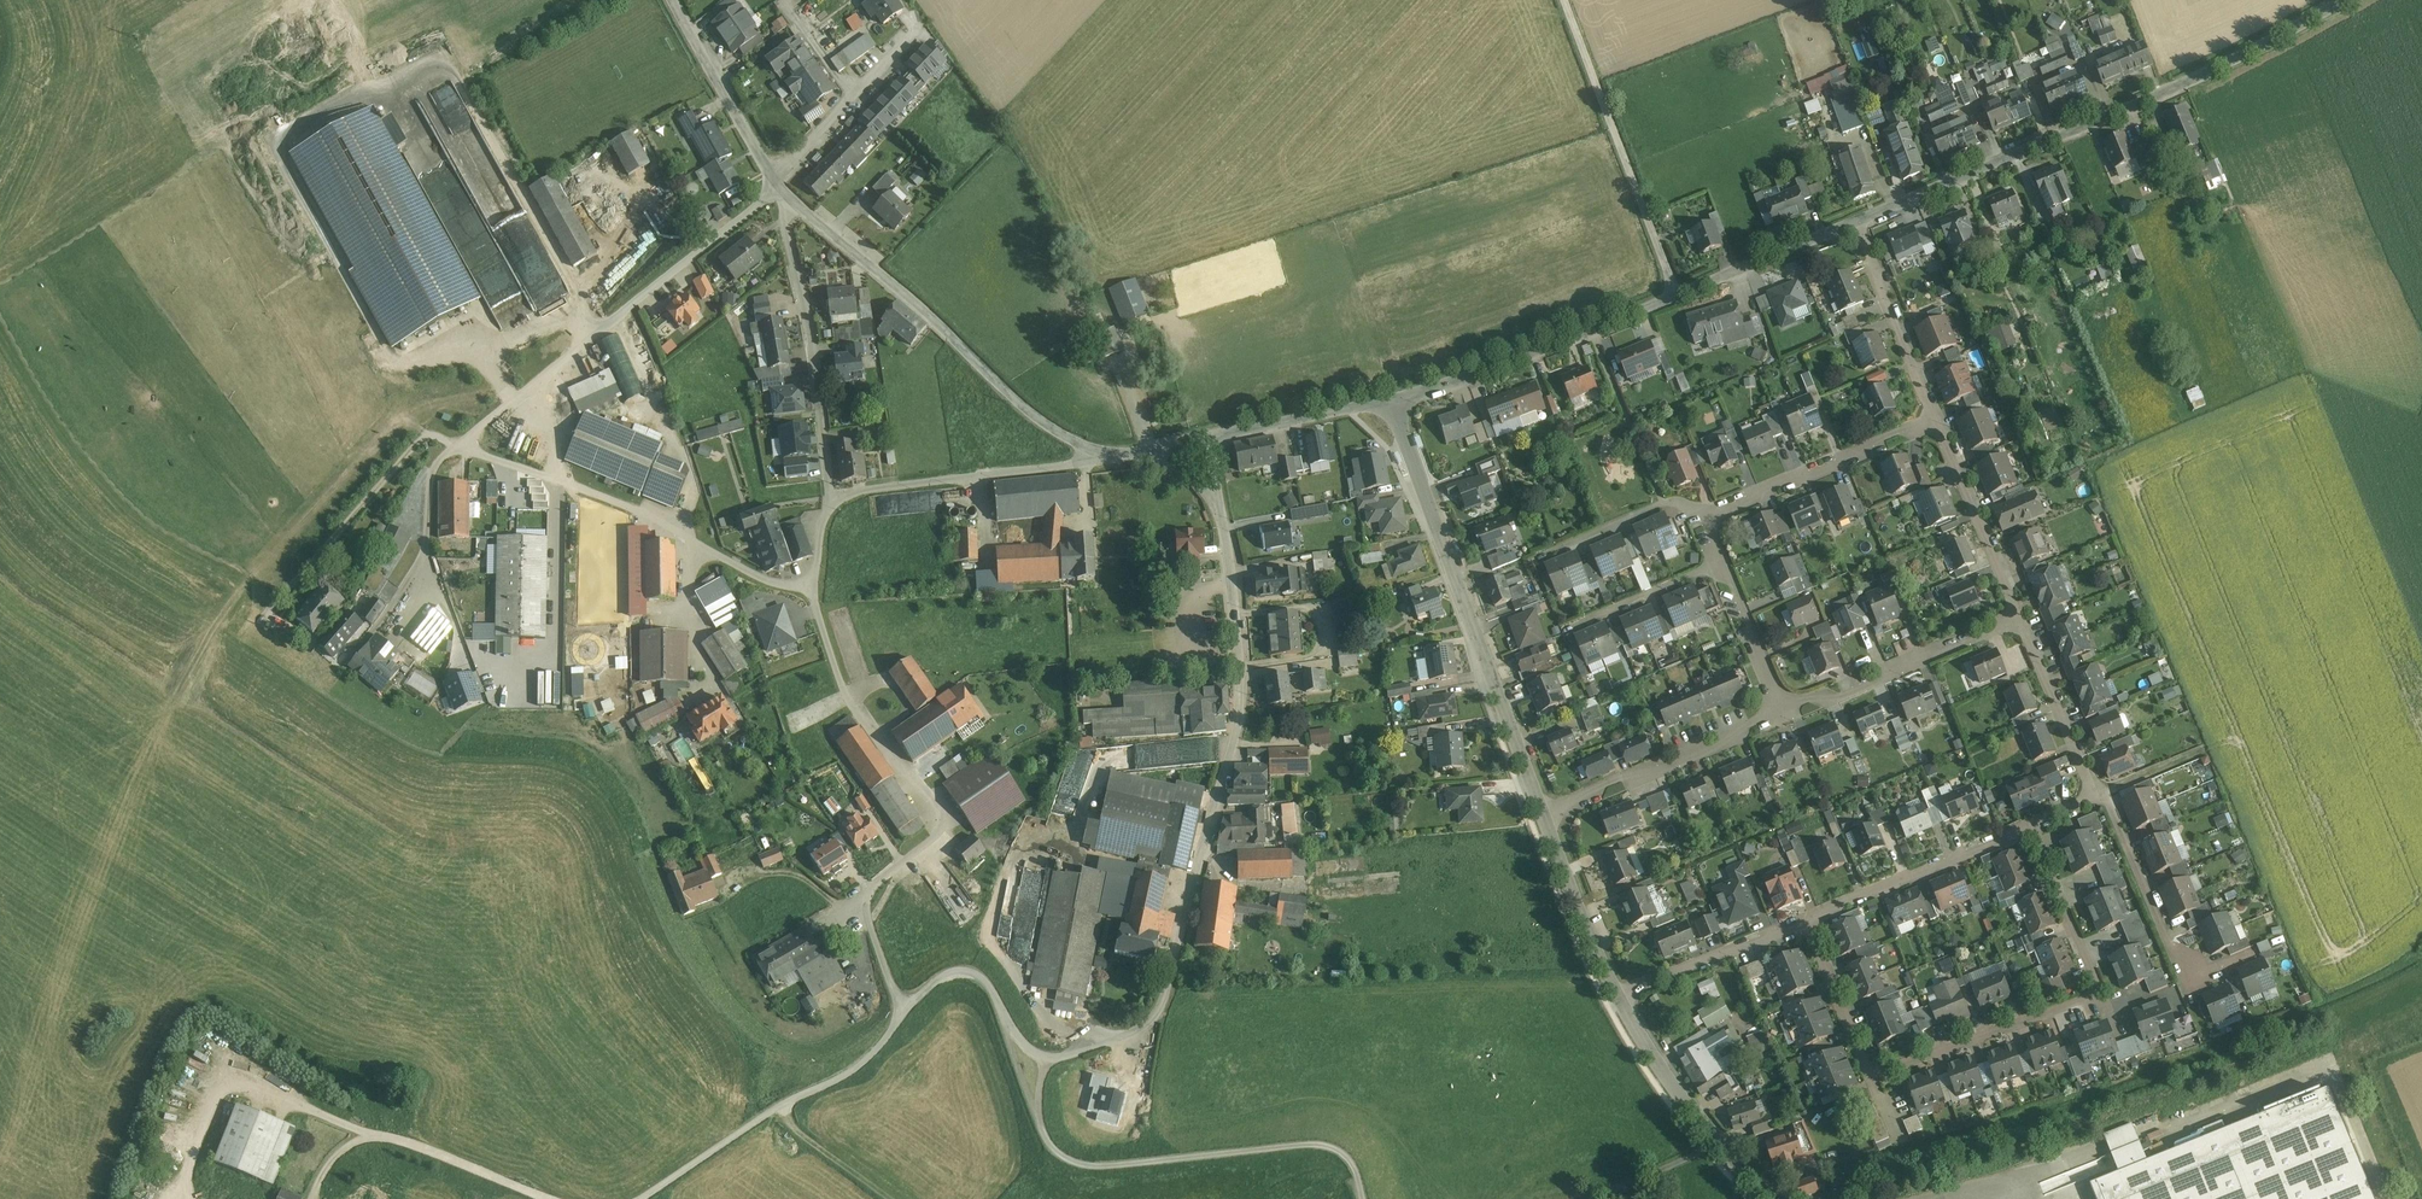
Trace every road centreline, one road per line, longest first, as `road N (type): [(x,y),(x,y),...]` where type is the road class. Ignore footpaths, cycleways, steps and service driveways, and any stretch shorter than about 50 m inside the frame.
road 1 (unclassified): [(1218,506),(1233,576),(1243,698),(1185,927),(1148,1023),(1049,1060)]
road 2 (residential): [(1806,919),(1871,1073),(2096,991),(2029,826)]
road 3 (unclassified): [(1858,221),(2178,89),(2347,0)]
road 4 (unclassified): [(815,589),(848,699),(907,766),(940,820),(936,838),(886,874),(867,900),(900,1014)]
road 5 (unclassified): [(1543,815),(1394,400)]
road 6 (unclassified): [(783,194),(1028,412),(1106,457)]
road 7 (unclassified): [(778,189),(459,445)]
road 8 (unclassified): [(459,445),(665,523),(749,573),(815,589)]
road 9 (unclassified): [(1038,1120),(1062,1159),(1091,1169),(1314,1145),(1344,1156),(1360,1198)]
road 10 (unclassified): [(643,1198),(865,1062),(900,1014)]
road 11 (unclassified): [(1677,296),(1564,0)]
road 12 (unclassified): [(783,194),(830,506)]
road 13 (unclassified): [(1394,400),(1593,334),(1677,296)]
road 14 (unclassified): [(830,506),(883,488),(1106,457)]
road 15 (residential): [(1543,815),(1782,714)]
road 16 (residential): [(1782,714),(2022,621)]
road 17 (unclassified): [(1770,1198),(1686,1108),(1617,995)]
road 18 (residential): [(1708,519),(1938,421)]
road 19 (residential): [(2029,826),(1806,919)]
road 20 (residential): [(1938,421),(2022,621)]
road 21 (residential): [(1858,221),(1938,421)]
road 22 (unclassified): [(920,29),(773,179)]
road 23 (unclassified): [(672,0),(773,179)]
road 24 (residential): [(1806,919),(1617,995)]
road 25 (residential): [(2095,795),(2108,801),(2166,935),(2195,966)]
road 26 (unclassified): [(1677,296),(1858,221)]
road 27 (unclassified): [(1617,995),(1543,815)]
road 28 (residential): [(2022,621),(2095,795)]
road 29 (unclassified): [(459,445),(431,476),(427,549),(393,614)]
road 30 (unclassified): [(1215,439),(1394,400)]
road 31 (residential): [(1782,714),(1720,565)]
road 32 (unclassified): [(900,1014),(957,973),(985,985),(1007,1028)]
road 33 (residential): [(1573,541),(1665,503),(1708,519)]
road 34 (residential): [(1720,565),(1591,617)]
road 35 (track): [(1250,1198),(1322,1169),(1347,1179),(1358,1198)]

